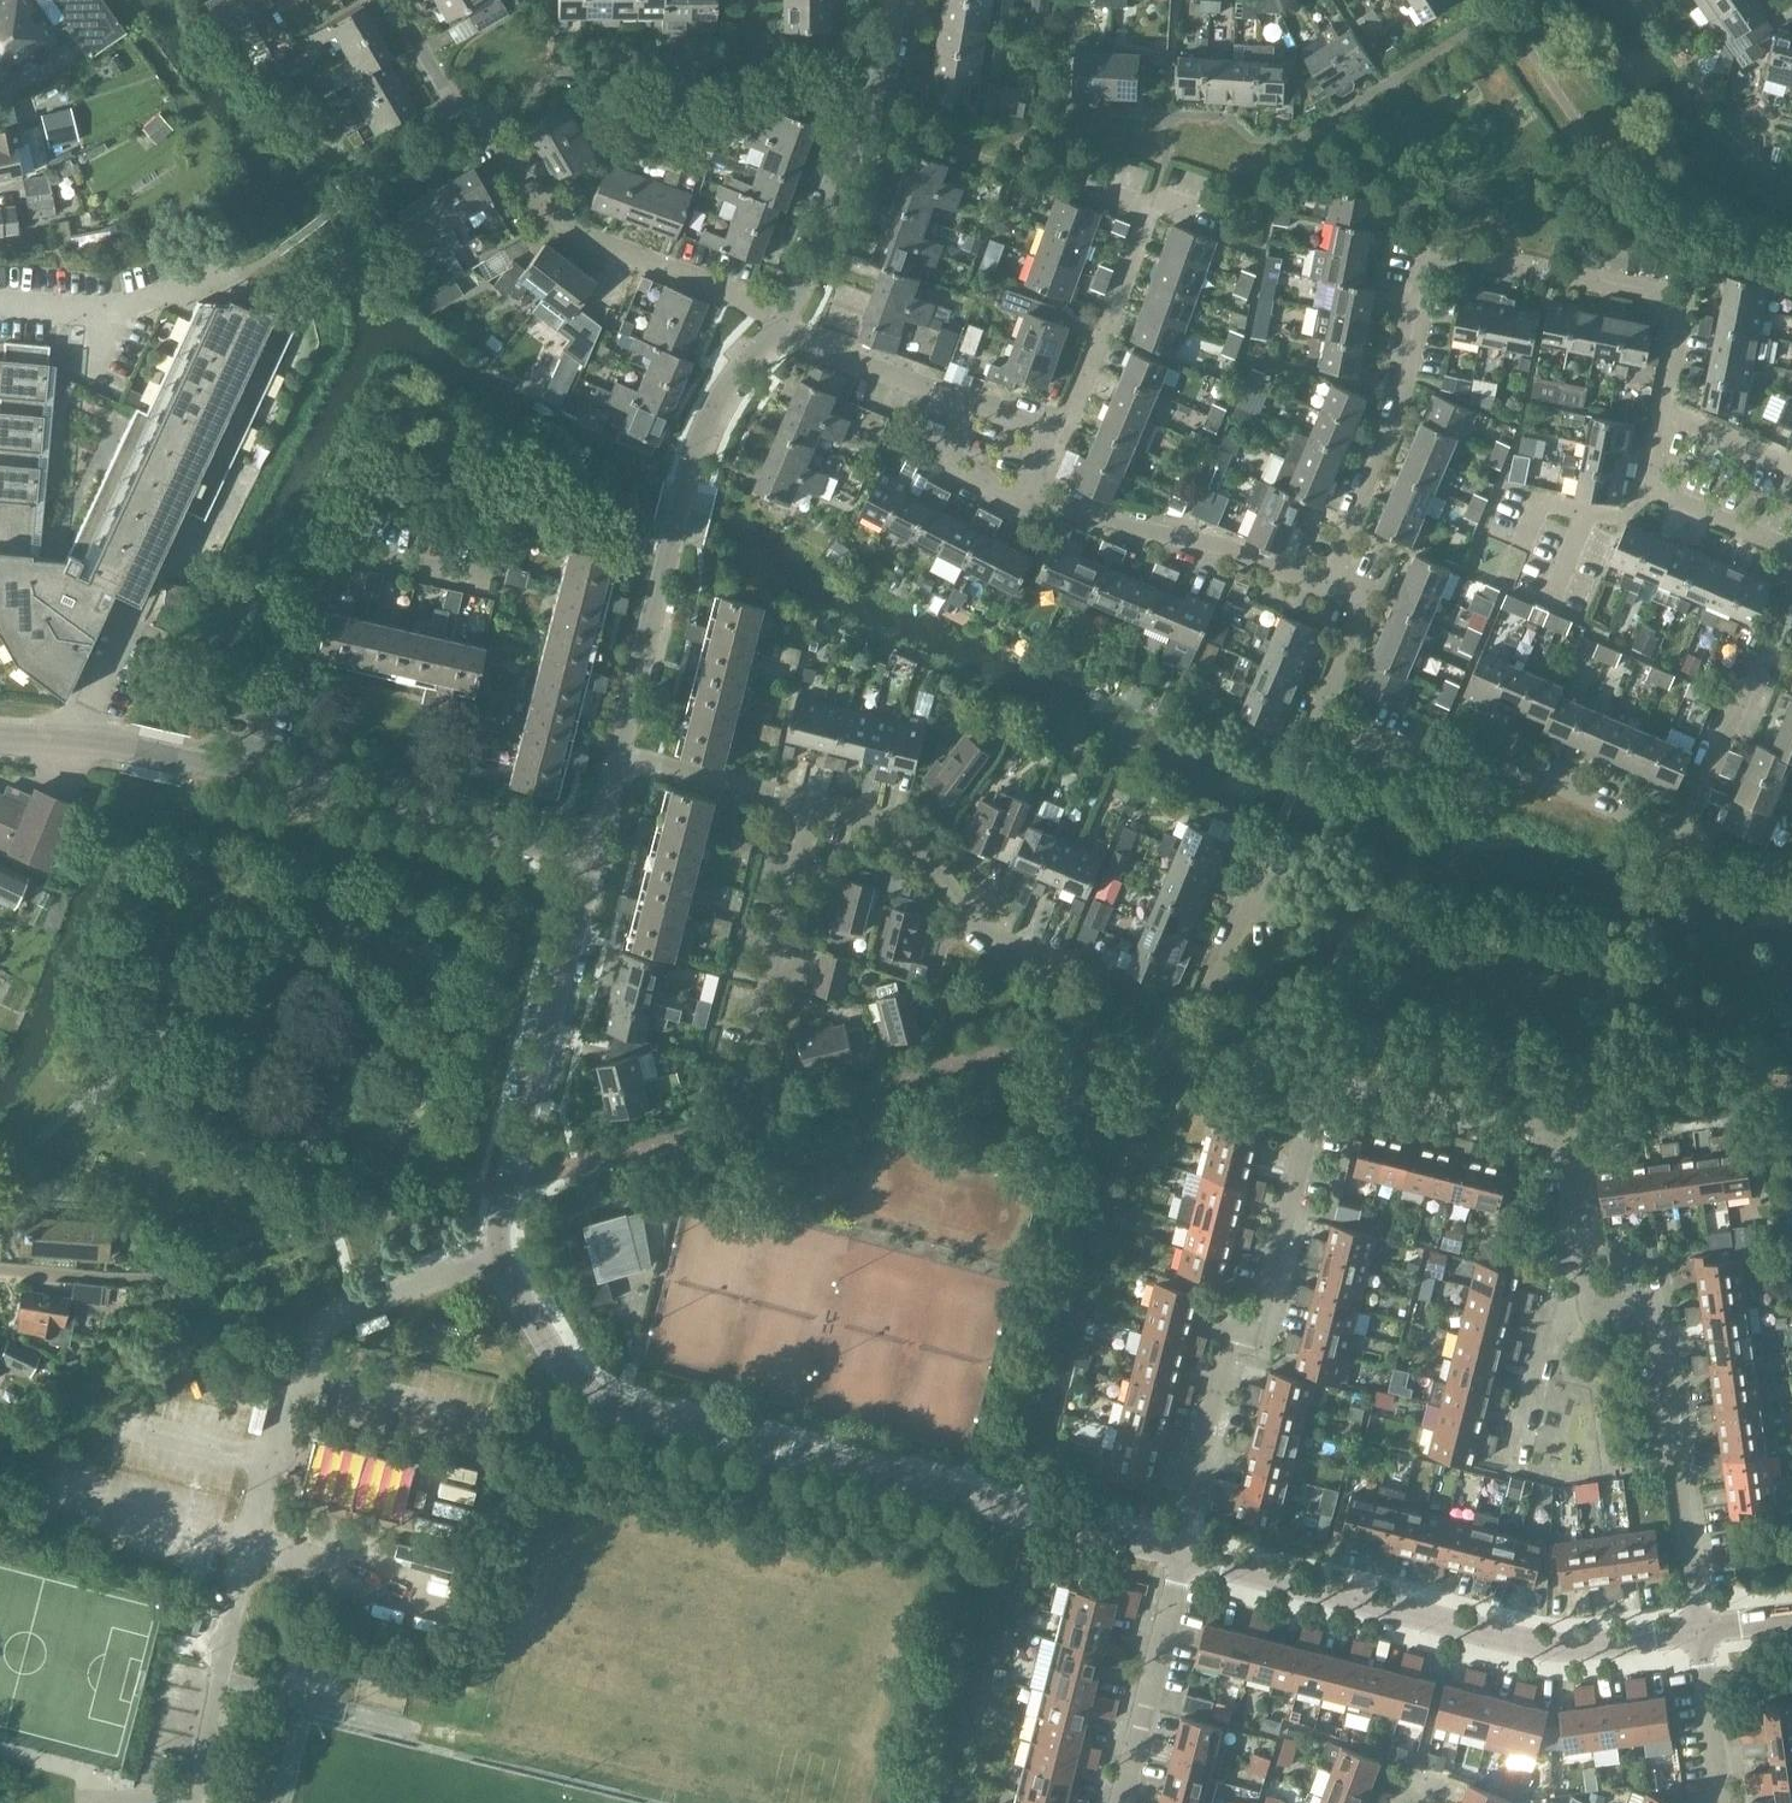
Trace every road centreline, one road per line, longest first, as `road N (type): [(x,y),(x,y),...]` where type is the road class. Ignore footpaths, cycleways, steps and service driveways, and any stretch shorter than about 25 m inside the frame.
road 1 (residential): [(1584,1298),(1567,1143),(1349,1094),(1314,1105),(1260,1324),(1234,1335),(1177,1560)]
road 2 (residential): [(1791,575),(1681,820),(1657,826),(1470,746),(1406,760),(1325,727),(1322,700),(1362,604),(1321,585)]
road 3 (residential): [(1177,1560),(648,1425),(589,1401),(557,1363),(501,1256)]
road 4 (residential): [(1321,585),(1384,445),(1424,251),(1684,295),(1666,408)]
road 5 (residential): [(1268,867),(1224,983),(1165,1007),(1006,952),(891,830),(805,806)]
road 6 (residential): [(1701,1625),(1577,1640),(1402,1617),(1177,1560)]
road 7 (residential): [(778,318),(582,230),(520,184),(391,0)]
road 8 (residential): [(620,758),(701,442),(778,318)]
road 9 (residential): [(240,775),(278,638),(326,546),(489,582)]
road 10 (residential): [(501,1256),(508,1182),(594,857)]
road 11 (residential): [(1701,1625),(1645,1308),(1584,1298)]
road 12 (residential): [(594,857),(240,775)]
road 13 (residential): [(778,318),(873,118),(894,40),(896,0)]
road 14 (residential): [(1321,585),(1039,496)]
road 15 (residential): [(738,1081),(805,806)]
road 16 (residential): [(1065,436),(1157,198)]
road 17 (residential): [(1117,1802),(1177,1560)]
road 18 (residential): [(240,775),(131,750),(0,734)]
road 19 (residential): [(1791,549),(1651,486),(1666,408)]
road 20 (residential): [(293,1349),(331,1315),(501,1256)]
road 21 (residential): [(1039,496),(911,440),(934,382)]
road 22 (residential): [(805,806),(620,758)]
road 23 (residential): [(1513,1457),(1547,1329),(1584,1298)]
road 24 (residential): [(1718,1802),(1701,1625)]
road 25 (residential): [(934,382),(778,318)]
road 26 (residential): [(1065,436),(934,382)]
road 27 (residential): [(1666,408),(1791,462)]

